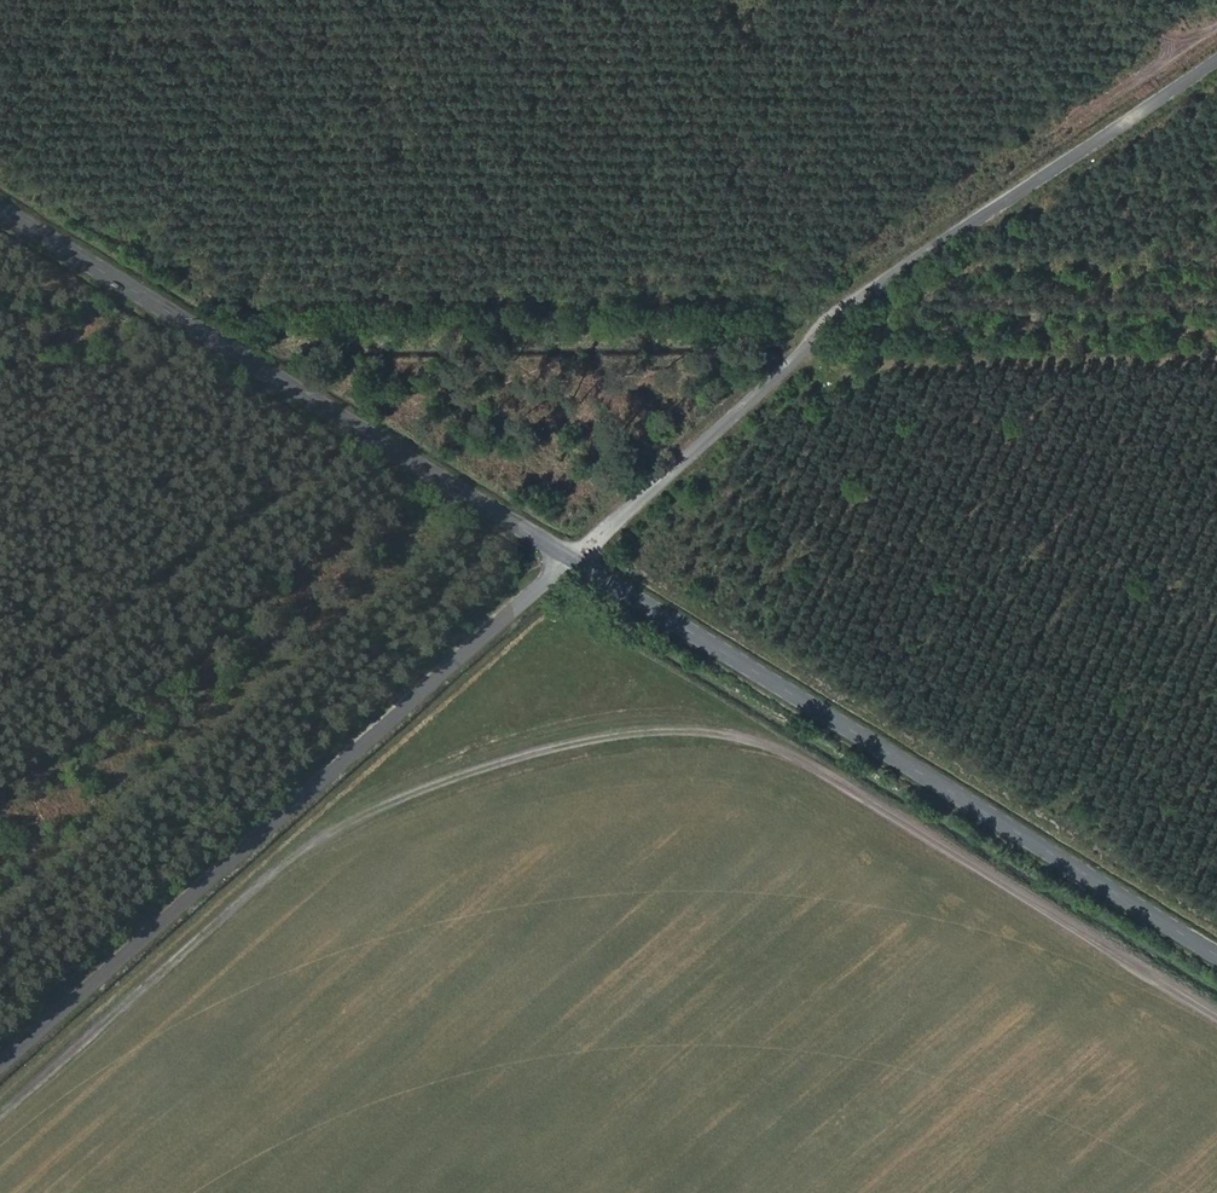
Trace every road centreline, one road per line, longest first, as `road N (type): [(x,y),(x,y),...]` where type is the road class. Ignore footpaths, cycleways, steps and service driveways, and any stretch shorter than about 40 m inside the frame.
road 1 (tertiary): [(572,559),(866,296),(1216,61)]
road 2 (residential): [(0,1066),(572,559)]
road 3 (secondary): [(572,559),(1216,957)]
road 4 (secondary): [(0,208),(572,559)]

